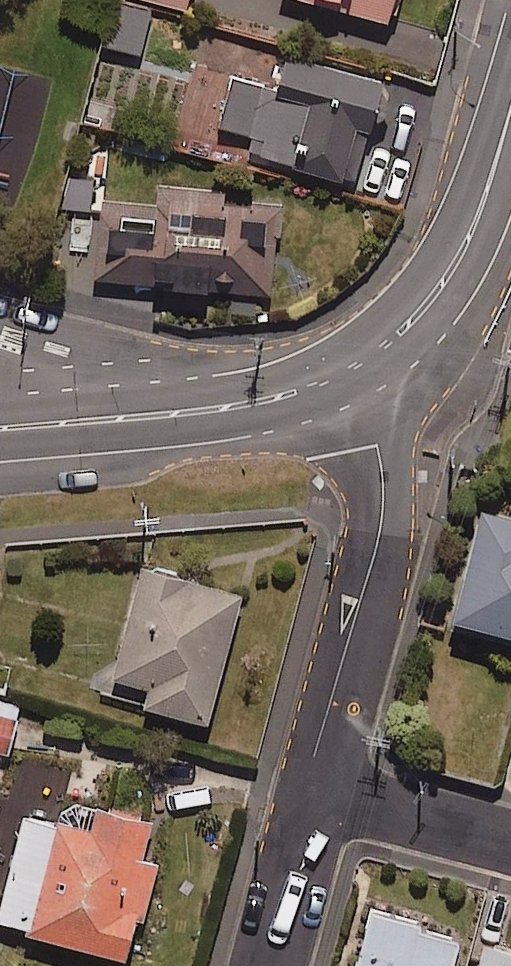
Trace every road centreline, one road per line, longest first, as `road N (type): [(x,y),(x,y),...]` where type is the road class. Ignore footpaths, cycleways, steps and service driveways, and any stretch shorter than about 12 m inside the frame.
road 1 (residential): [(316,788),(382,514),(377,444),(350,368)]
road 2 (tertiary): [(350,368),(412,320),(452,268),(484,198),(510,104)]
road 3 (residential): [(0,338),(240,404)]
road 4 (tertiary): [(0,427),(240,404)]
road 5 (residential): [(510,839),(316,788)]
road 6 (residential): [(270,965),(316,788)]

